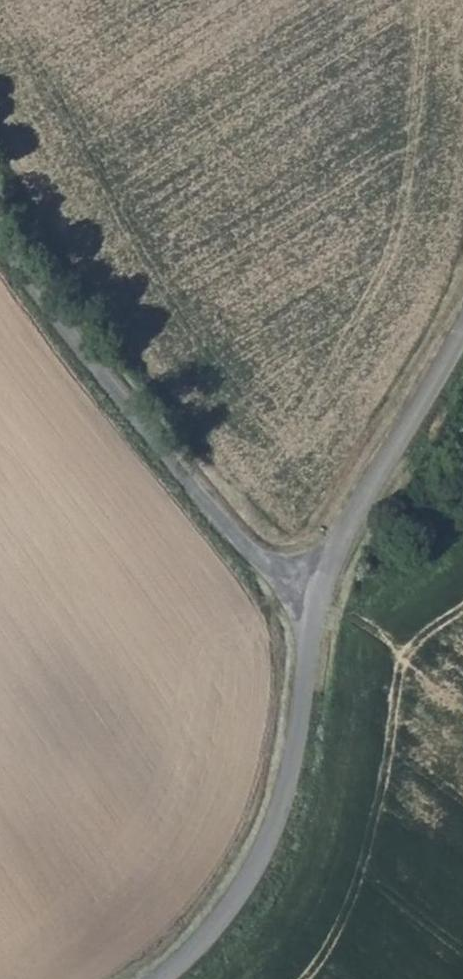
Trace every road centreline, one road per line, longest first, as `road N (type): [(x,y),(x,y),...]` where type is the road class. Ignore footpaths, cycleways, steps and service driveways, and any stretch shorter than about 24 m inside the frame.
road 1 (unclassified): [(315,610),(232,534),(0,230)]
road 2 (unclassified): [(162,978),(234,903),(275,830),(315,610)]
road 3 (unclassified): [(315,610),(349,517),(462,335)]

